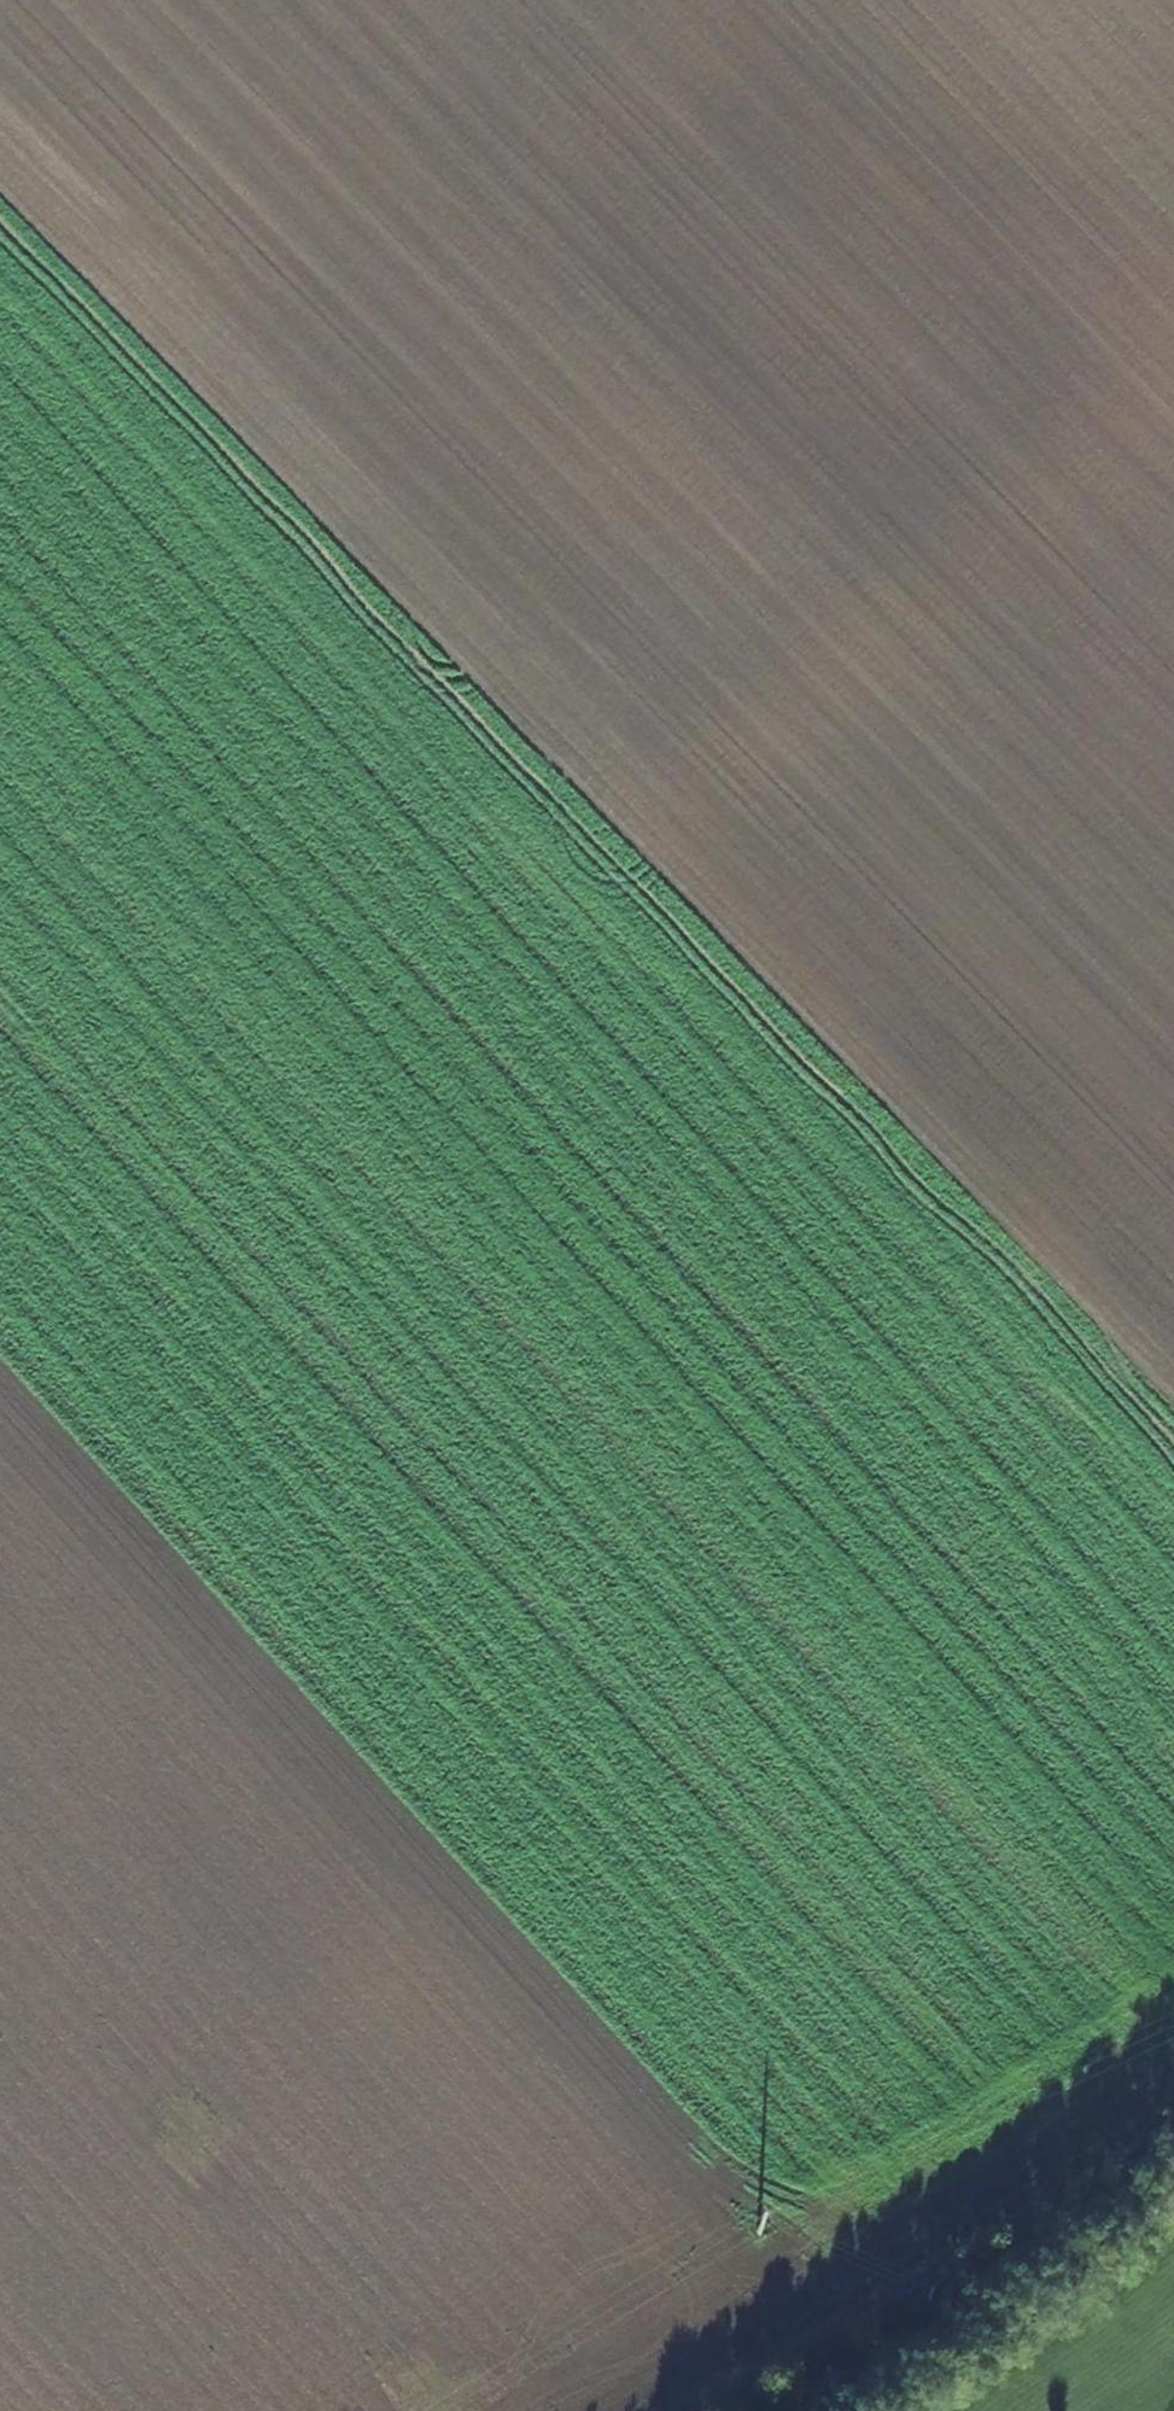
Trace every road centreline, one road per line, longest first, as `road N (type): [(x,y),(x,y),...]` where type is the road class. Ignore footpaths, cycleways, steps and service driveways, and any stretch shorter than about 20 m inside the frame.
road 1 (track): [(687,2410),(1173,2103)]

